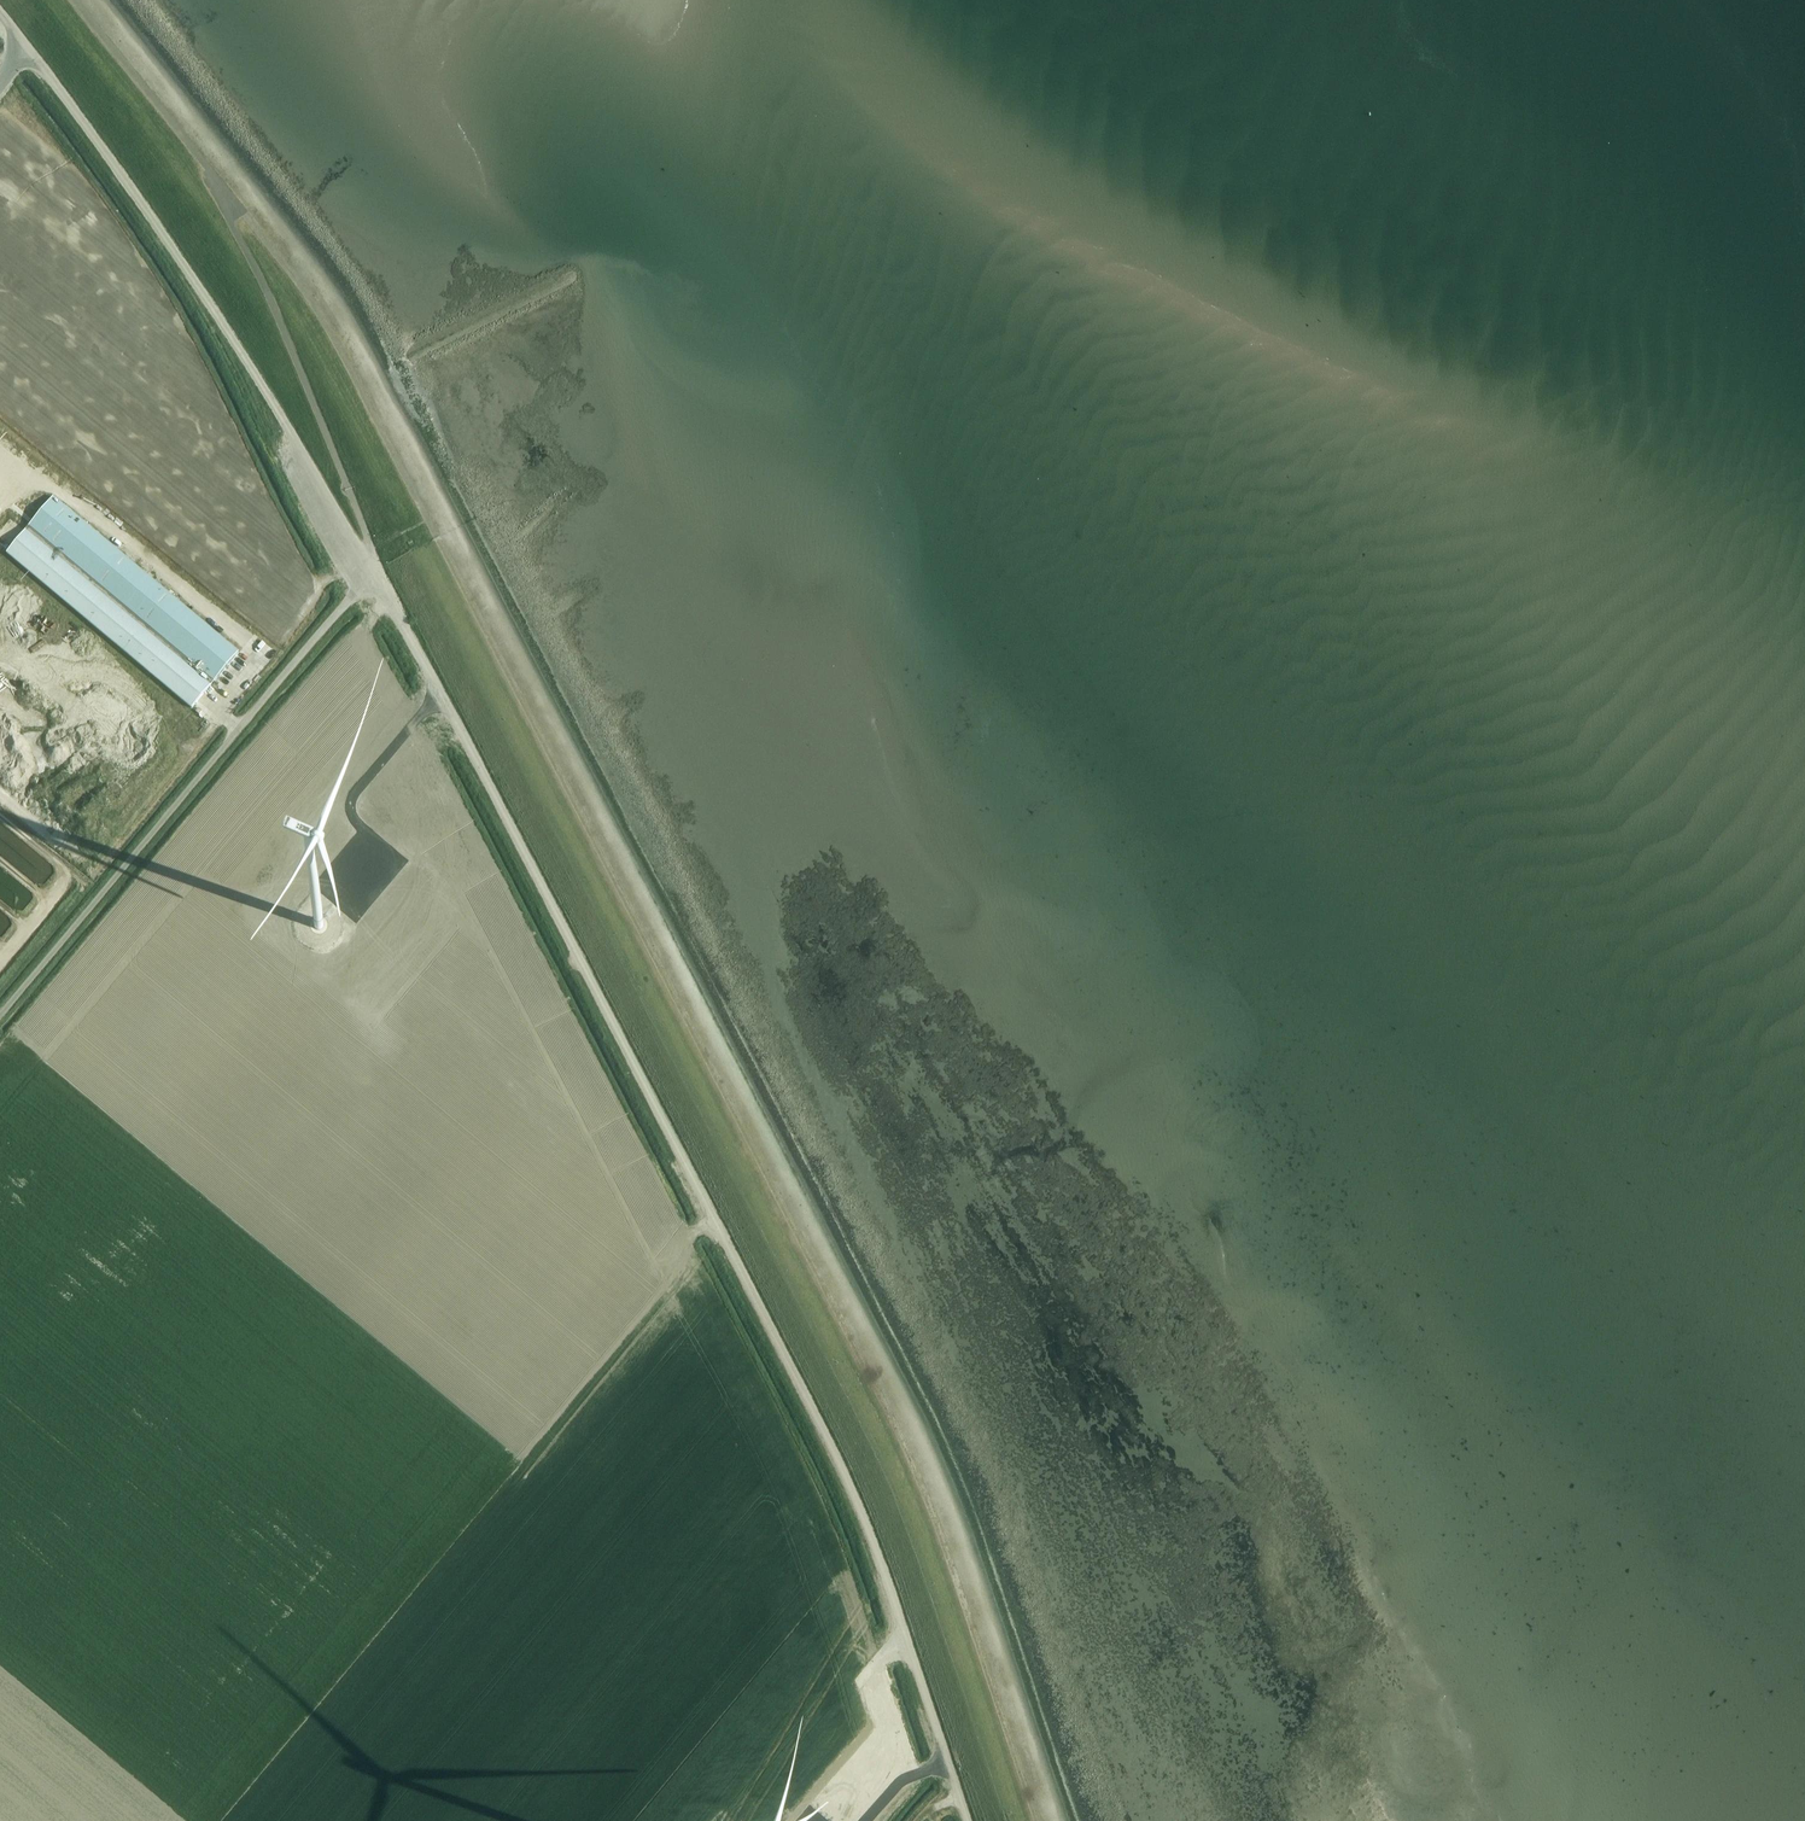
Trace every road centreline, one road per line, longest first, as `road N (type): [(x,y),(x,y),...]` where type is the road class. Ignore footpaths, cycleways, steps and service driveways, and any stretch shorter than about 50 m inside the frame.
road 1 (unclassified): [(969,1820),(879,1556),(784,1339),(374,578)]
road 2 (unclassified): [(374,578),(226,328),(0,18)]
road 3 (unclassified): [(0,1016),(374,578)]
road 4 (track): [(906,1640),(889,1647),(743,1820)]
road 5 (track): [(335,819),(438,696)]

